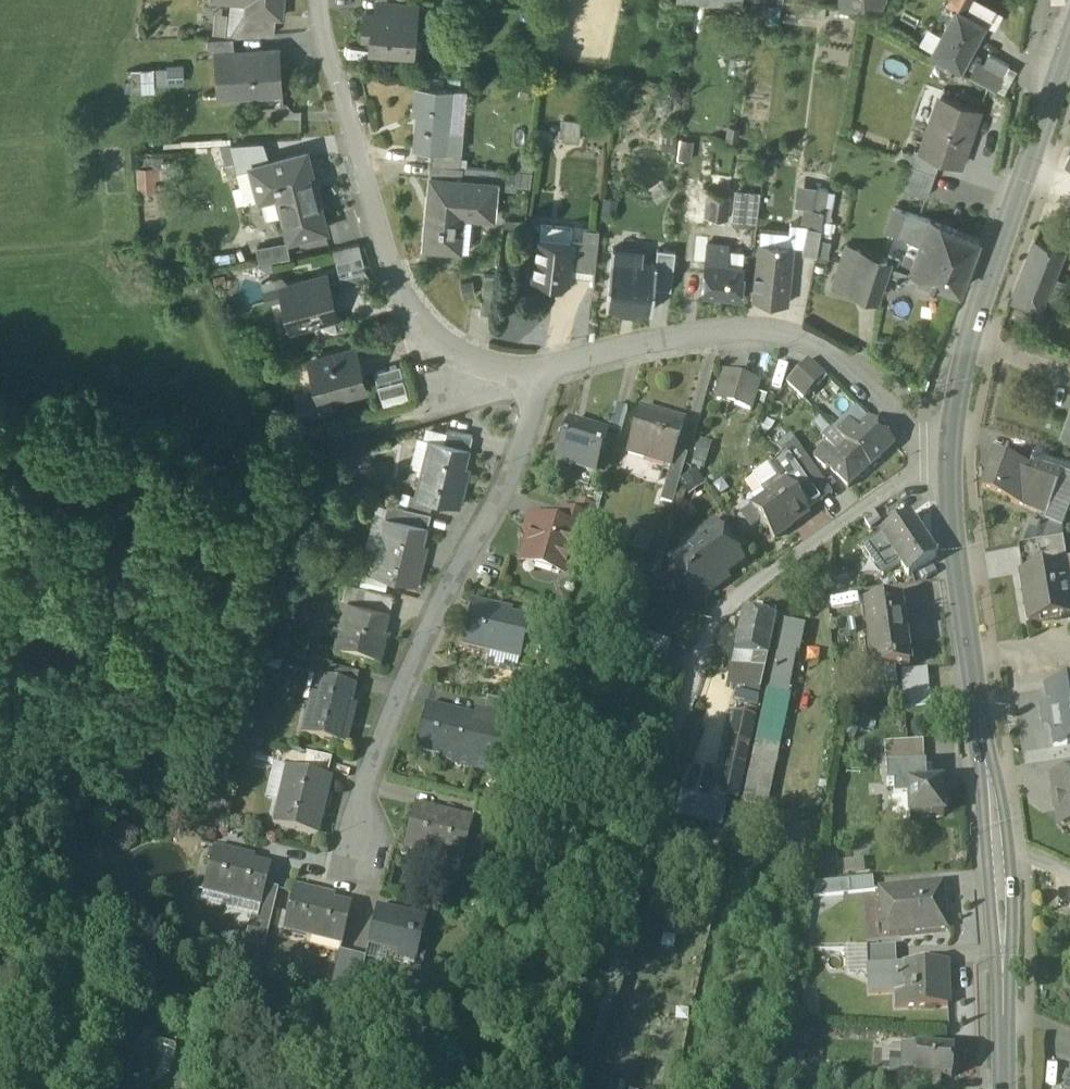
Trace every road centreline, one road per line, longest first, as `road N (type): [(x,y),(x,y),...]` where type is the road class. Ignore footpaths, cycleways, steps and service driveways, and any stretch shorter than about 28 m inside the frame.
road 1 (residential): [(952,457),(921,466),(714,617),(633,904)]
road 2 (residential): [(555,366),(511,487),(380,738),(348,866)]
road 3 (residential): [(555,366),(511,371),(463,352),(425,324),(398,283),(324,0)]
road 4 (residential): [(952,457),(917,435),(832,354),(780,333),(725,331),(555,366)]
road 5 (secondary): [(997,851),(952,513),(952,457)]
road 6 (secondary): [(952,457),(973,336),(1052,101)]
road 7 (secondary): [(1003,1088),(997,851)]
road 8 (unclassified): [(581,1088),(633,904)]
road 9 (residential): [(1052,101),(1024,88),(1039,0)]

